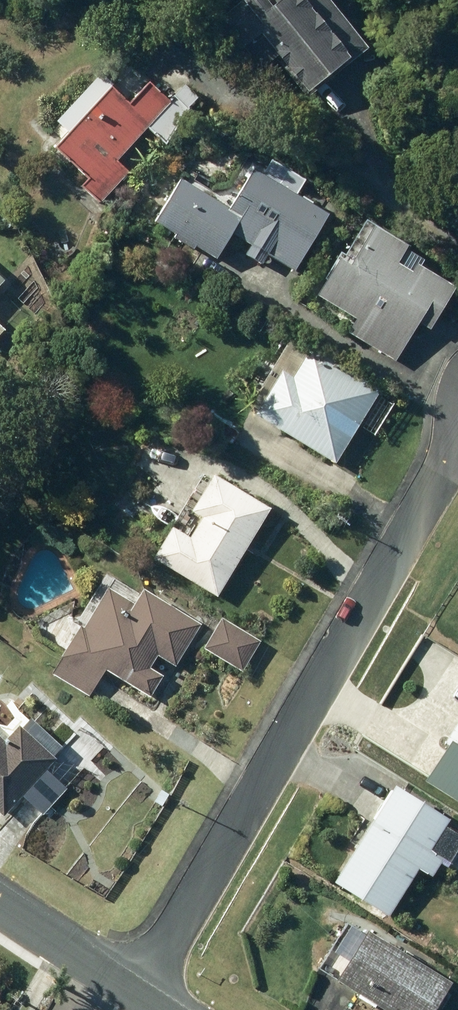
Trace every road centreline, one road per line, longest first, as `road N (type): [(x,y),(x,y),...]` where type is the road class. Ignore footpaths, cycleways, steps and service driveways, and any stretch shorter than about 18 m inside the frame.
road 1 (residential): [(142,999),(457,439)]
road 2 (tertiary): [(142,999),(0,904)]

